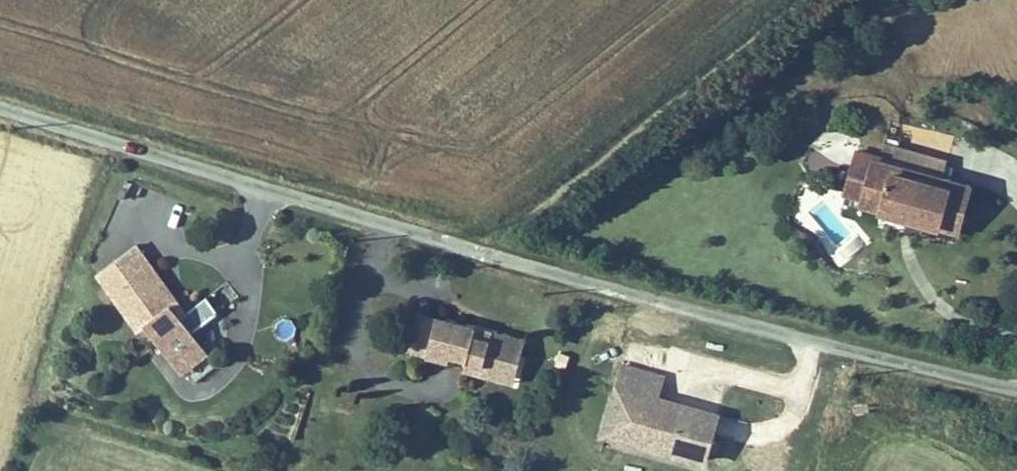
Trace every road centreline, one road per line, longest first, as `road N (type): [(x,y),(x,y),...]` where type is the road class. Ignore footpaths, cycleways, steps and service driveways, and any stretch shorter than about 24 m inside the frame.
road 1 (unclassified): [(1016,388),(473,252),(0,106)]
road 2 (track): [(473,252),(556,197),(798,0)]

